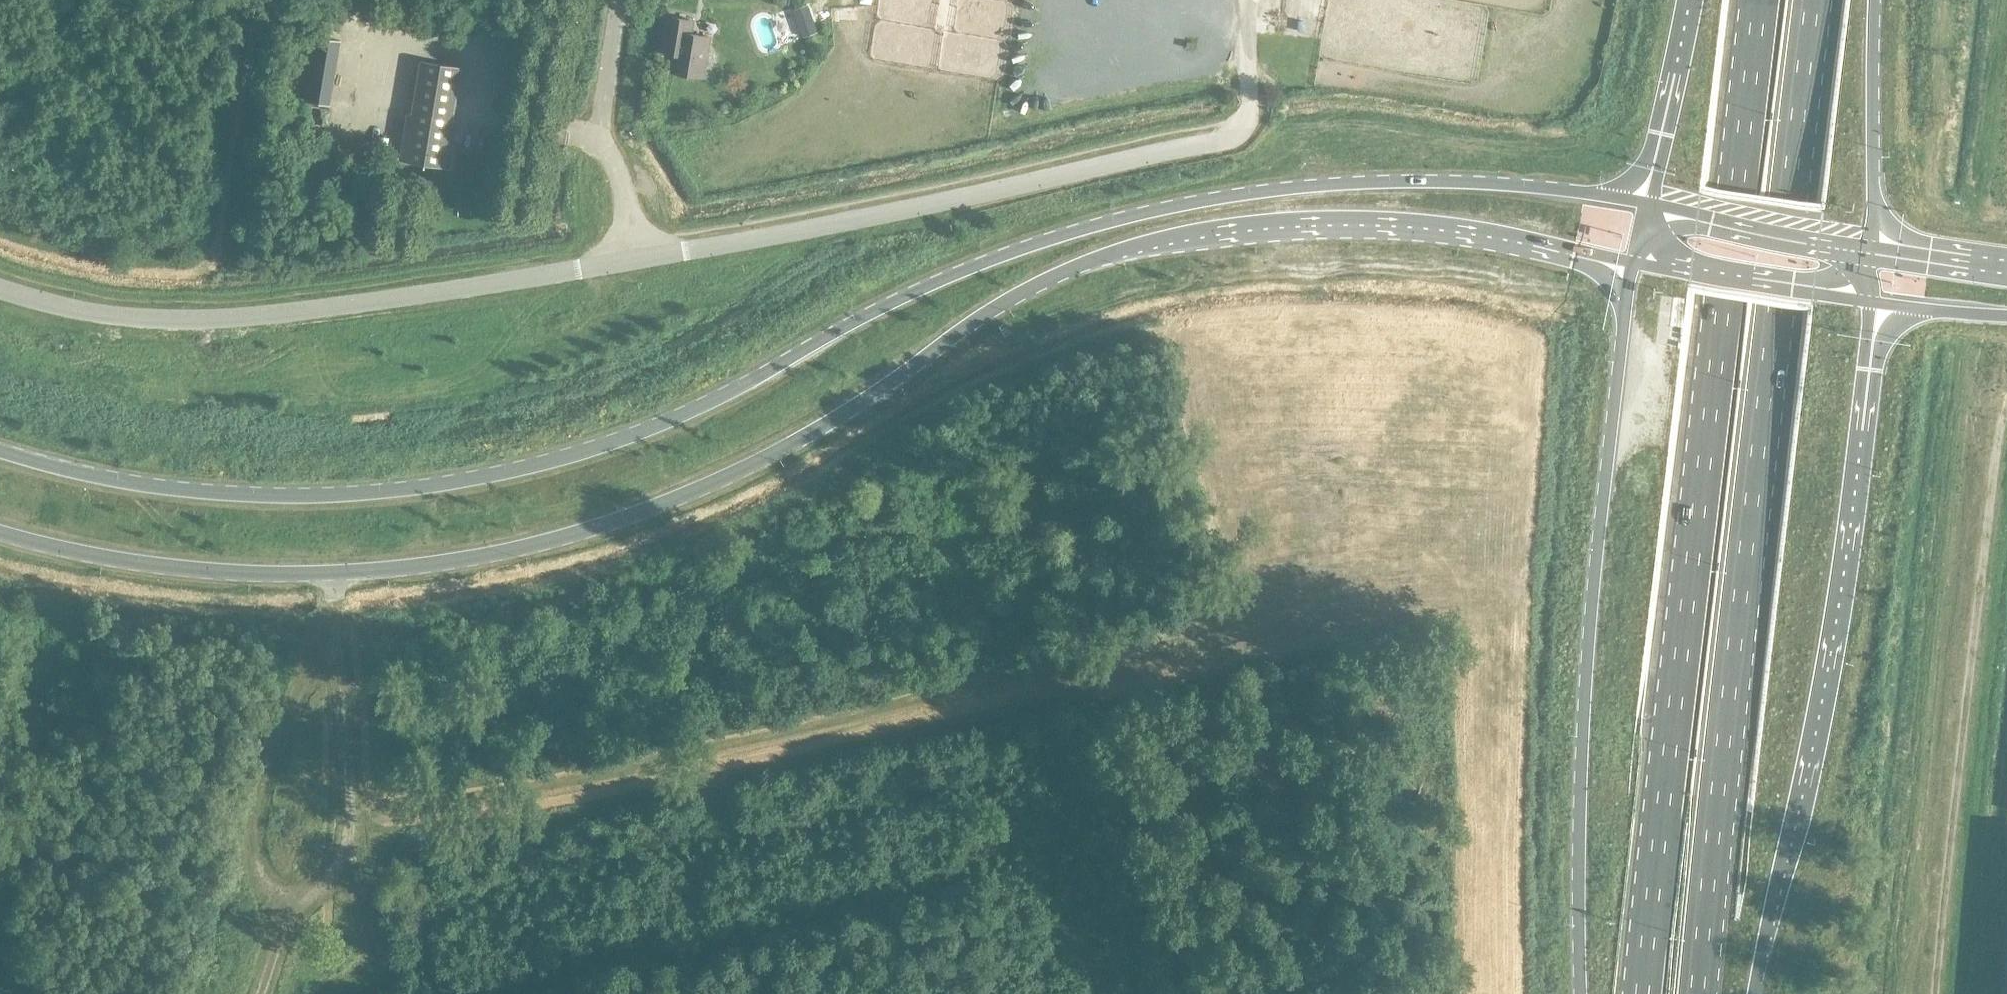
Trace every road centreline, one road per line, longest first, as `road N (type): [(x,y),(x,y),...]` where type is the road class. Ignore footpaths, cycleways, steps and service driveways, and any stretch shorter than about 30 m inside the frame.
road 1 (secondary): [(0,532),(133,562),(235,572),(463,560),(576,534),(739,471),(859,404),(1005,302),(1078,265),(1150,243),(1252,224),(1367,220),(1484,231),(1632,264)]
road 2 (secondary): [(1644,203),(1480,182),(1210,196),(968,266),(643,430),(566,457),(411,488),(319,496),(173,489),(0,451)]
road 3 (trunk): [(1701,993),(1724,729),(1816,0)]
road 4 (trunk): [(1755,0),(1642,993)]
road 5 (unclassified): [(0,291),(109,319),(238,322),(640,257),(598,128),(620,0)]
road 6 (trunk): [(1632,264),(1587,630),(1579,993)]
road 7 (trunk): [(1756,993),(1853,516),(1867,301)]
road 8 (track): [(2006,402),(1937,993)]
road 9 (trunk): [(1870,247),(1874,0)]
road 10 (secondary): [(1632,264),(1867,301)]
road 11 (secondary): [(1870,247),(1644,203)]
road 12 (trunk): [(1686,0),(1644,203)]
road 13 (secondary): [(1867,301),(2006,315)]
road 14 (secondary): [(2006,266),(1870,247)]

